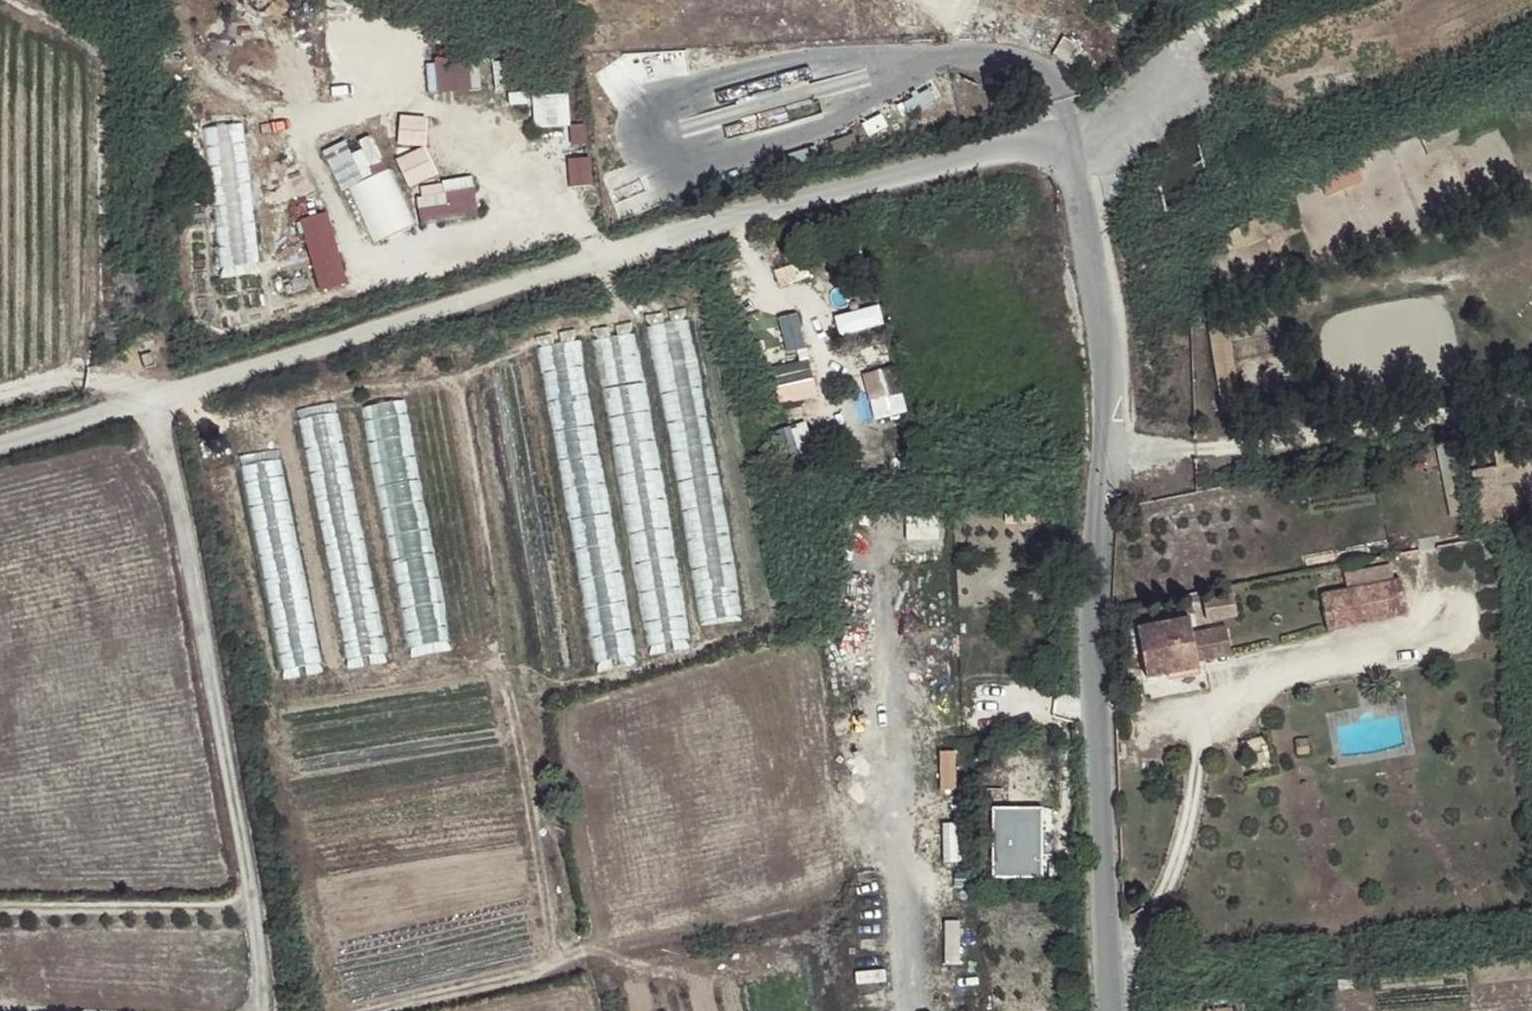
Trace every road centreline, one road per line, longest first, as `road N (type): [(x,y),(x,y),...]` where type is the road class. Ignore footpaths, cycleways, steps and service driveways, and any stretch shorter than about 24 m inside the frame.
road 1 (unclassified): [(0,445),(162,400),(554,269),(1022,144),(1061,147),(1074,171),(1108,371),(1088,649),(1107,1010)]
road 2 (track): [(549,968),(553,942),(516,720),(495,654),(458,388),(462,374),(554,334),(613,327),(621,311),(597,258)]
road 3 (track): [(0,392),(84,380),(126,388),(146,405),(183,512),(252,892),(263,1010)]
road 4 (track): [(369,1010),(549,968),(583,950),(700,983)]

